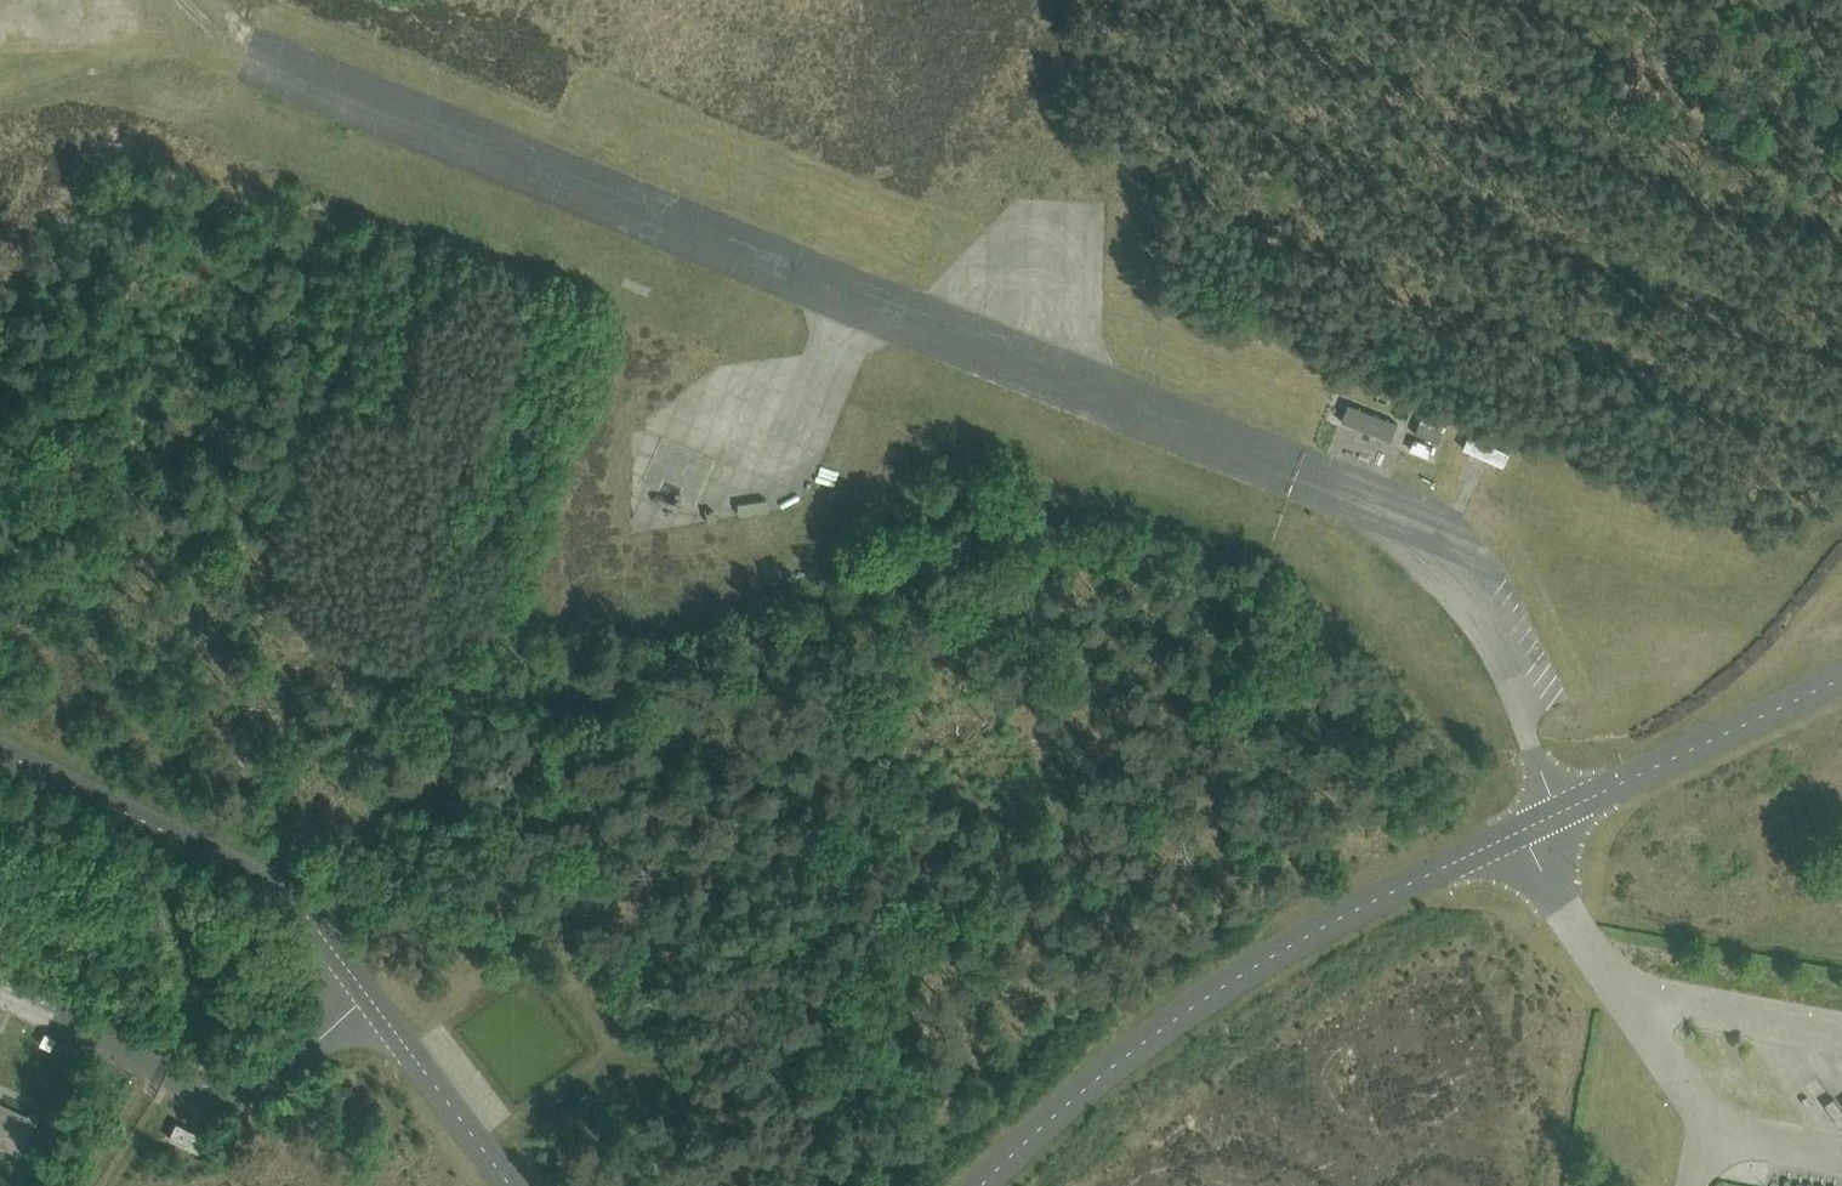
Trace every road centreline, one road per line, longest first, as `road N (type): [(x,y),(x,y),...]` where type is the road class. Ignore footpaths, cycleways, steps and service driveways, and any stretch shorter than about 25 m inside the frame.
road 1 (unclassified): [(1841,678),(1585,798),(1254,970),(1018,1149),(986,1185)]
road 2 (unclassified): [(364,998),(276,893),(0,751)]
road 3 (unclassified): [(0,994),(191,1086),(216,1089),(243,1087),(299,1062),(364,998)]
road 4 (unclassified): [(511,1185),(364,998)]

